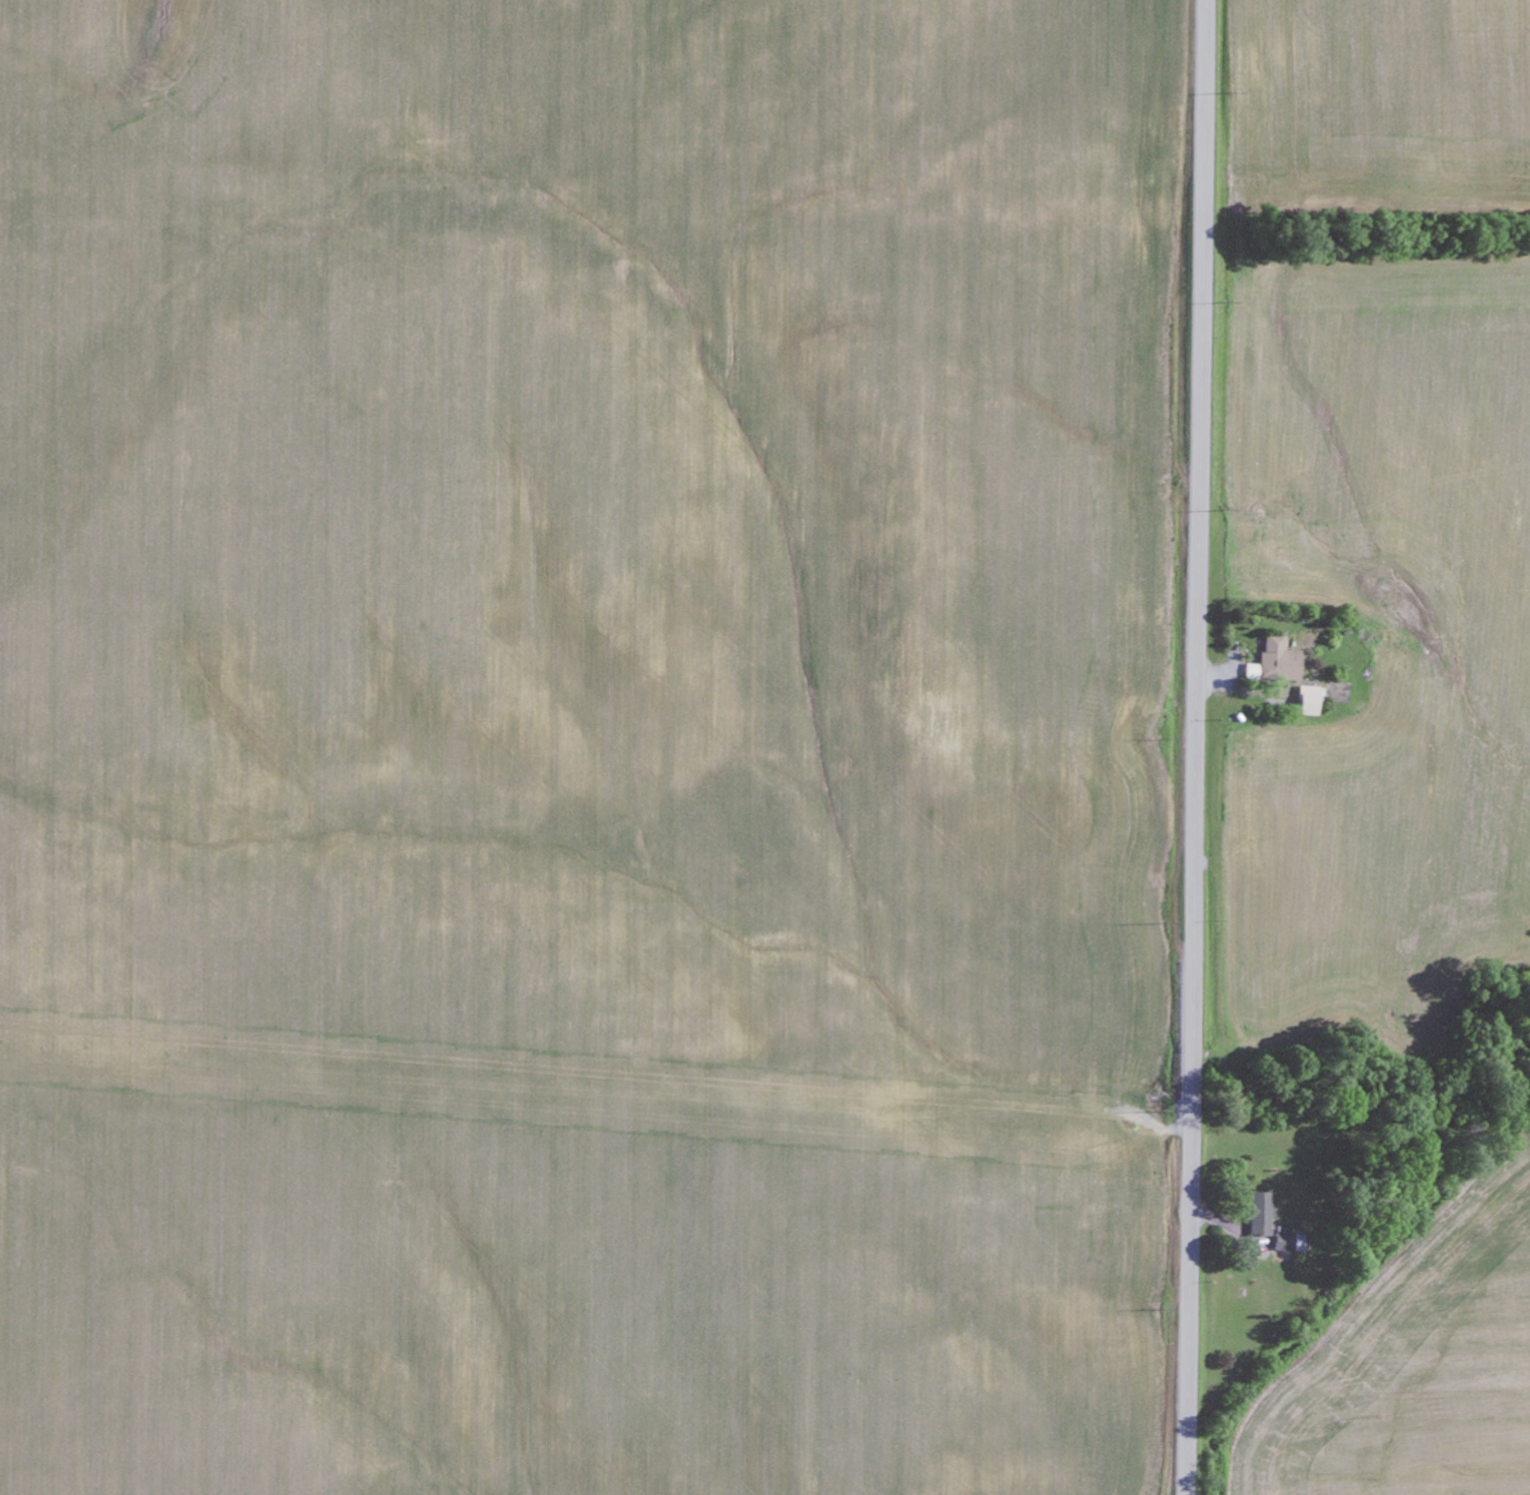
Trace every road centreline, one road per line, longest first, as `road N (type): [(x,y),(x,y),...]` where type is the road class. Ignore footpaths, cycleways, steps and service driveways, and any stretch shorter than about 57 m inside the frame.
road 1 (tertiary): [(1185,1494),(1208,0)]

